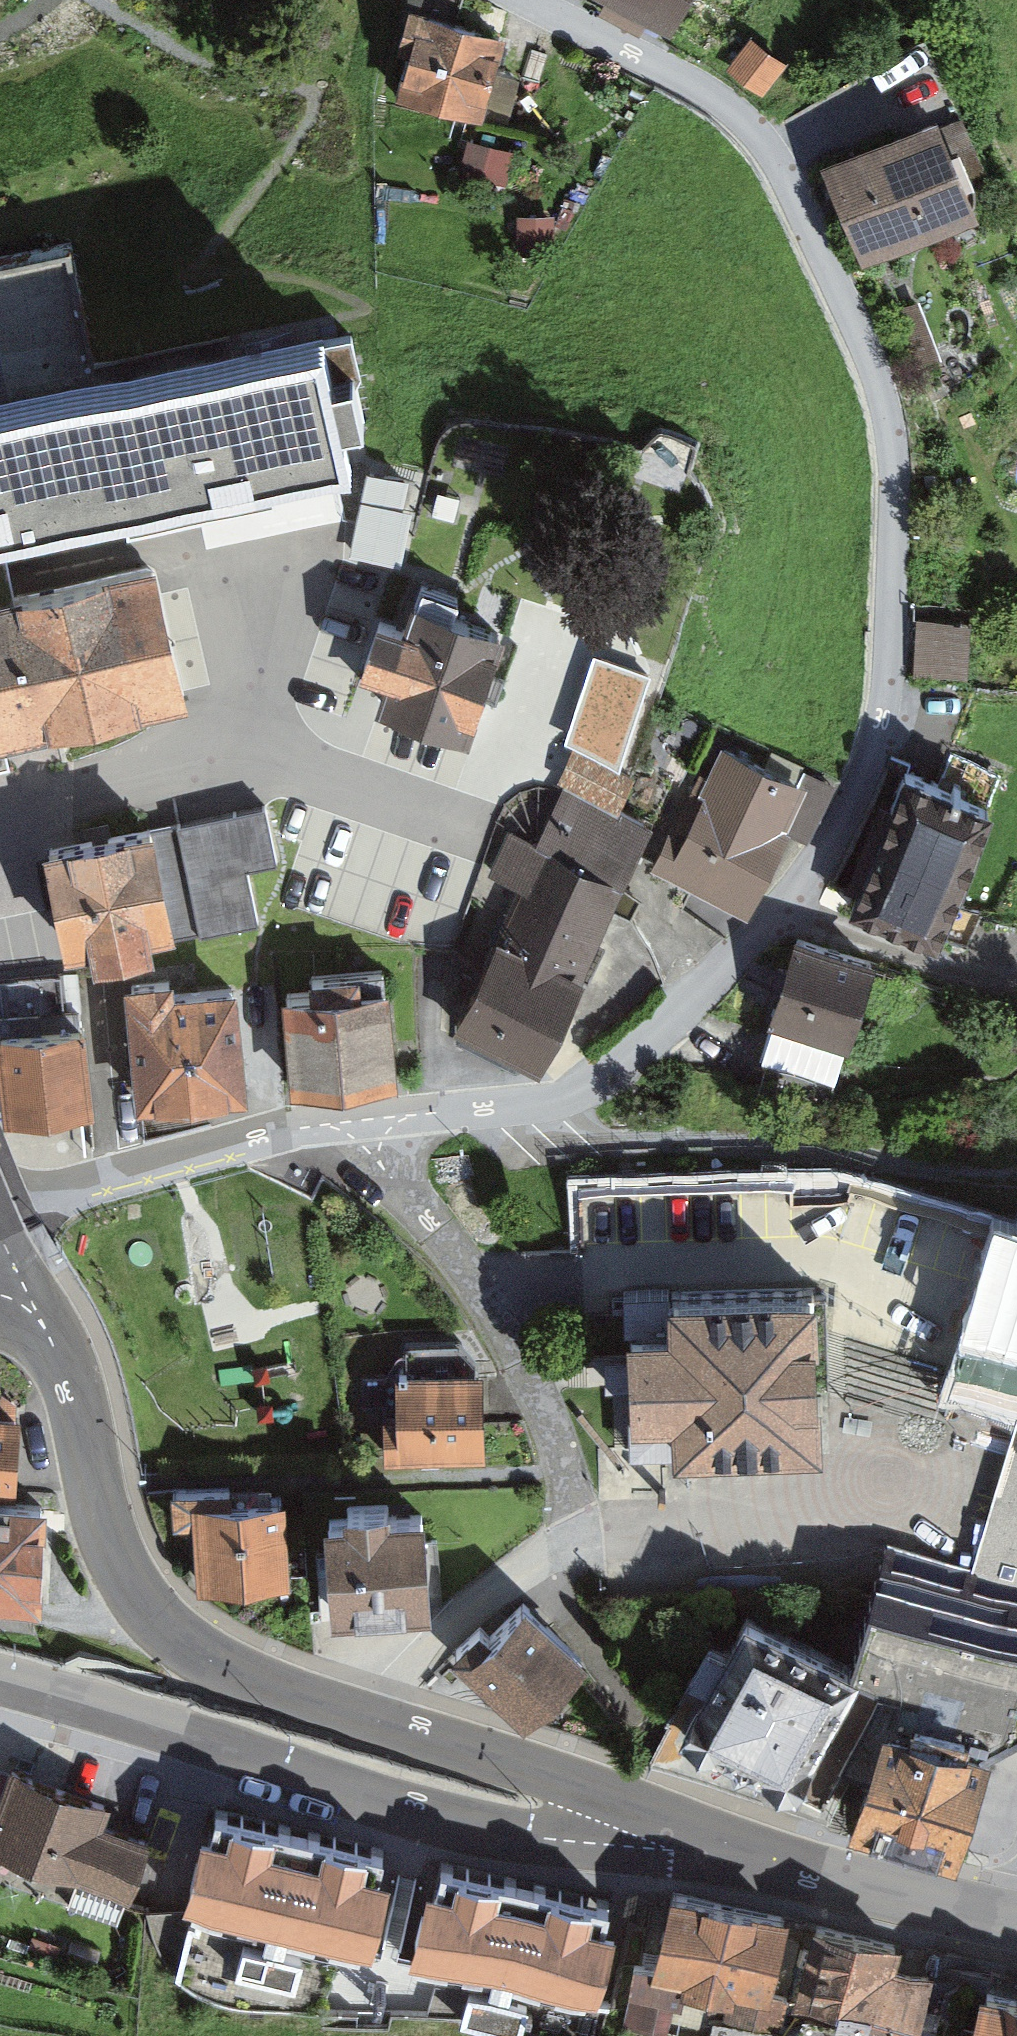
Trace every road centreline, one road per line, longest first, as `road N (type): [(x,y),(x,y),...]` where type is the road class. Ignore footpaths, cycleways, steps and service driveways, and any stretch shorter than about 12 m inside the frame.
road 1 (residential): [(0,1214),(354,1121),(567,1101),(632,1063),(749,962),(838,840),(896,684),(892,437),(835,265),(766,143),(597,26),(542,0)]
road 2 (tertiary): [(14,1267),(63,1367),(107,1534),(132,1590),(161,1625),(249,1676),(744,1850)]
road 3 (tertiary): [(0,1680),(481,1829),(744,1850)]
road 4 (track): [(567,1101),(598,1136),(1016,1176)]
road 5 (tertiary): [(744,1850),(1016,1921)]
road 6 (track): [(797,896),(1016,987)]

